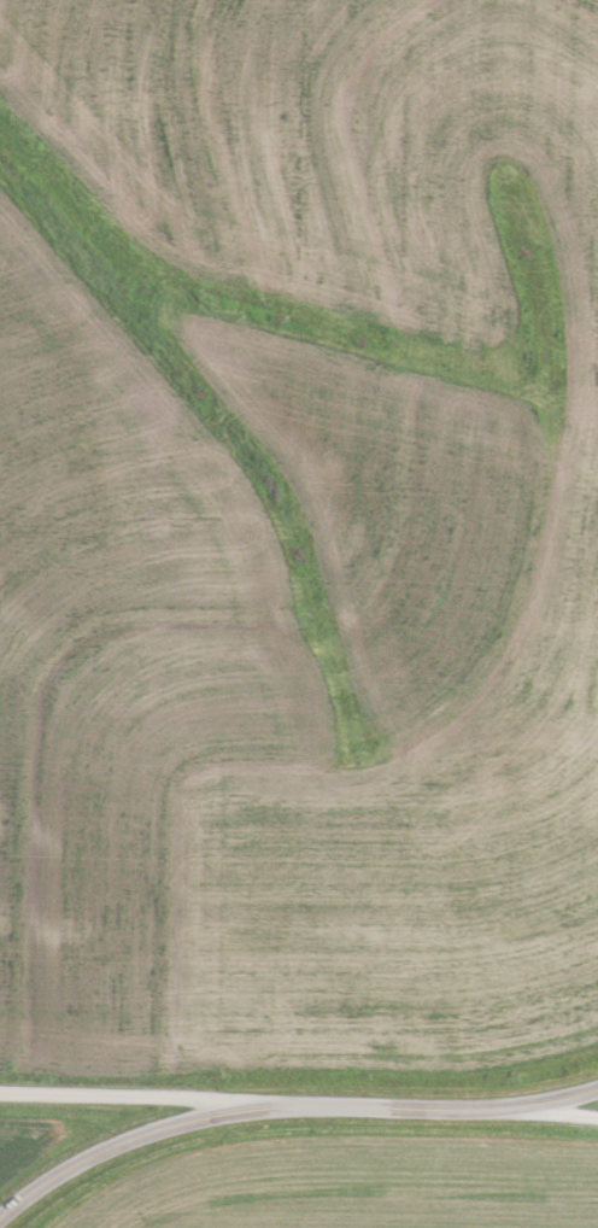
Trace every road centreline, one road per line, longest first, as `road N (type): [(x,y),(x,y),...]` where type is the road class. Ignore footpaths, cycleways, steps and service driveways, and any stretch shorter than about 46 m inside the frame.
road 1 (tertiary): [(0,1215),(59,1171),(174,1123),(318,1103),(494,1111),(597,1088)]
road 2 (residential): [(318,1103),(0,1091)]

